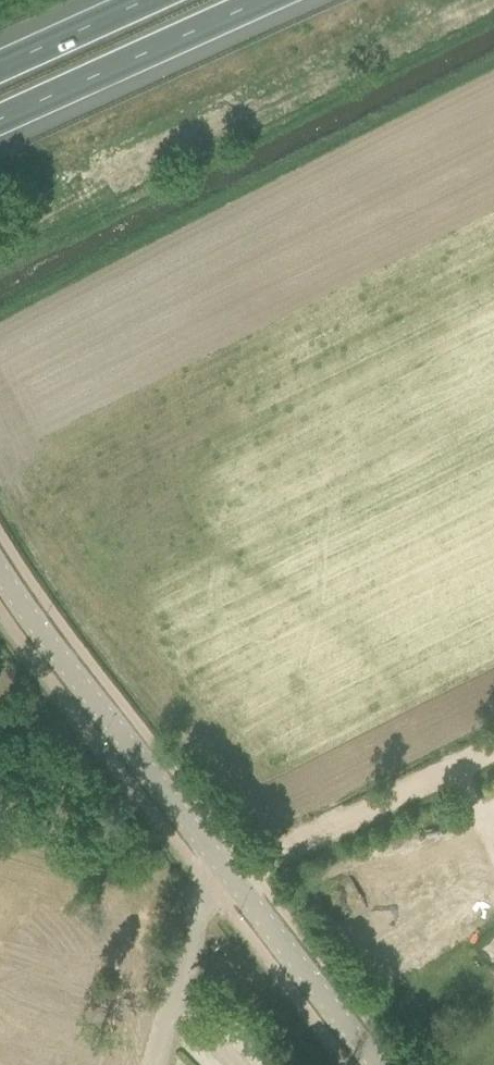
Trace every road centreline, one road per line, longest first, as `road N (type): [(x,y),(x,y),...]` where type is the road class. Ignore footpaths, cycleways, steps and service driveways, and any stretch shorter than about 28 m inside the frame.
road 1 (tertiary): [(372,1064),(0,570)]
road 2 (motorway): [(0,118),(262,0)]
road 3 (track): [(493,752),(252,874)]
road 4 (motorway): [(145,0),(0,66)]

